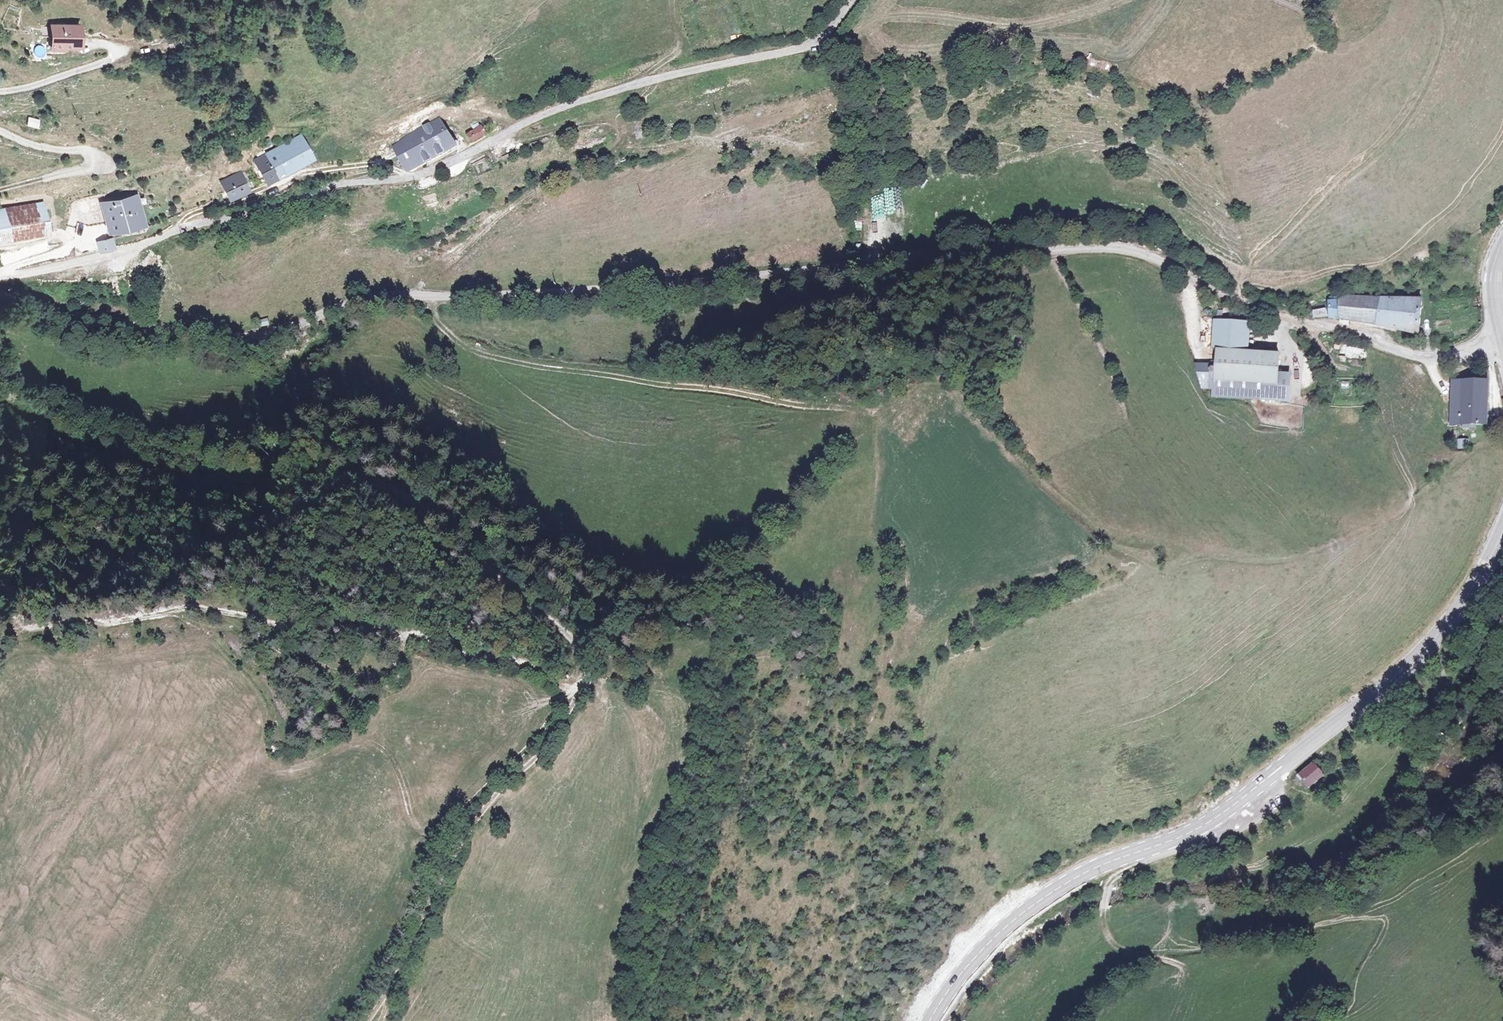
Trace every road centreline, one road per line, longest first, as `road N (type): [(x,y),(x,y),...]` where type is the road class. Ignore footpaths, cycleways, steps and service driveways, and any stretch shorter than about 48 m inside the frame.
road 1 (unclassified): [(0,294),(132,324),(275,333),(409,292),(537,295),(1103,246),(1156,257),(1259,307),(1402,352),(1449,356),(1502,341)]
road 2 (unclassified): [(850,0),(811,42),(570,102),(430,170),(319,187),(284,205),(0,275)]
road 3 (secondary): [(1502,537),(1449,628),(1405,670),(1213,820),(1041,899),(967,965),(928,1020)]
road 4 (track): [(0,353),(58,410),(134,445),(250,482),(350,473),(398,496),(586,652),(592,681),(575,691)]
road 5 (track): [(575,691),(425,635),(287,628),(196,607),(0,642)]
road 6 (track): [(409,292),(405,271),(416,256),(615,145),(649,116),(525,139),(501,133)]
road 7 (track): [(365,1020),(476,803),(575,691)]
road 8 (track): [(1350,978),(1385,930),(1384,917),(1200,951),(1134,955)]
road 9 (track): [(406,176),(377,165),(304,169),(191,212),(175,228)]

